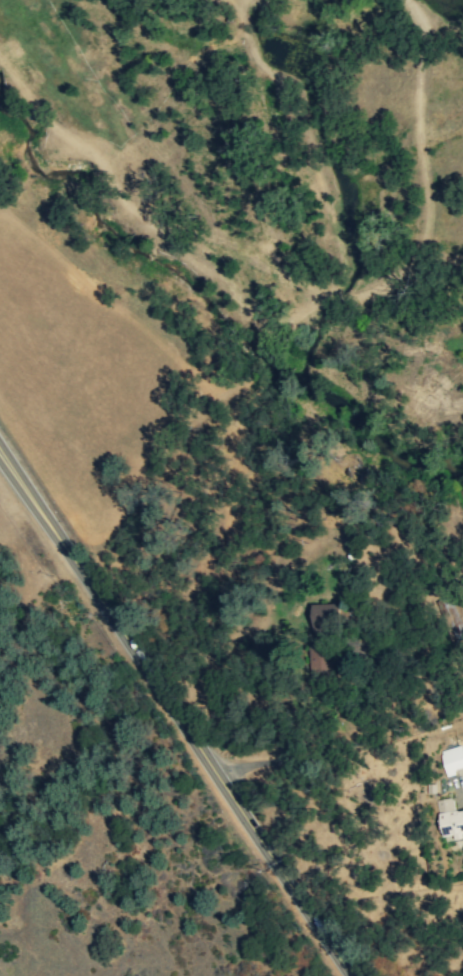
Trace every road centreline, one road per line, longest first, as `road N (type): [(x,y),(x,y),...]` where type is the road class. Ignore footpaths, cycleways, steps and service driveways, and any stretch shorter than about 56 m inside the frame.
road 1 (primary): [(0,450),(353,975)]

